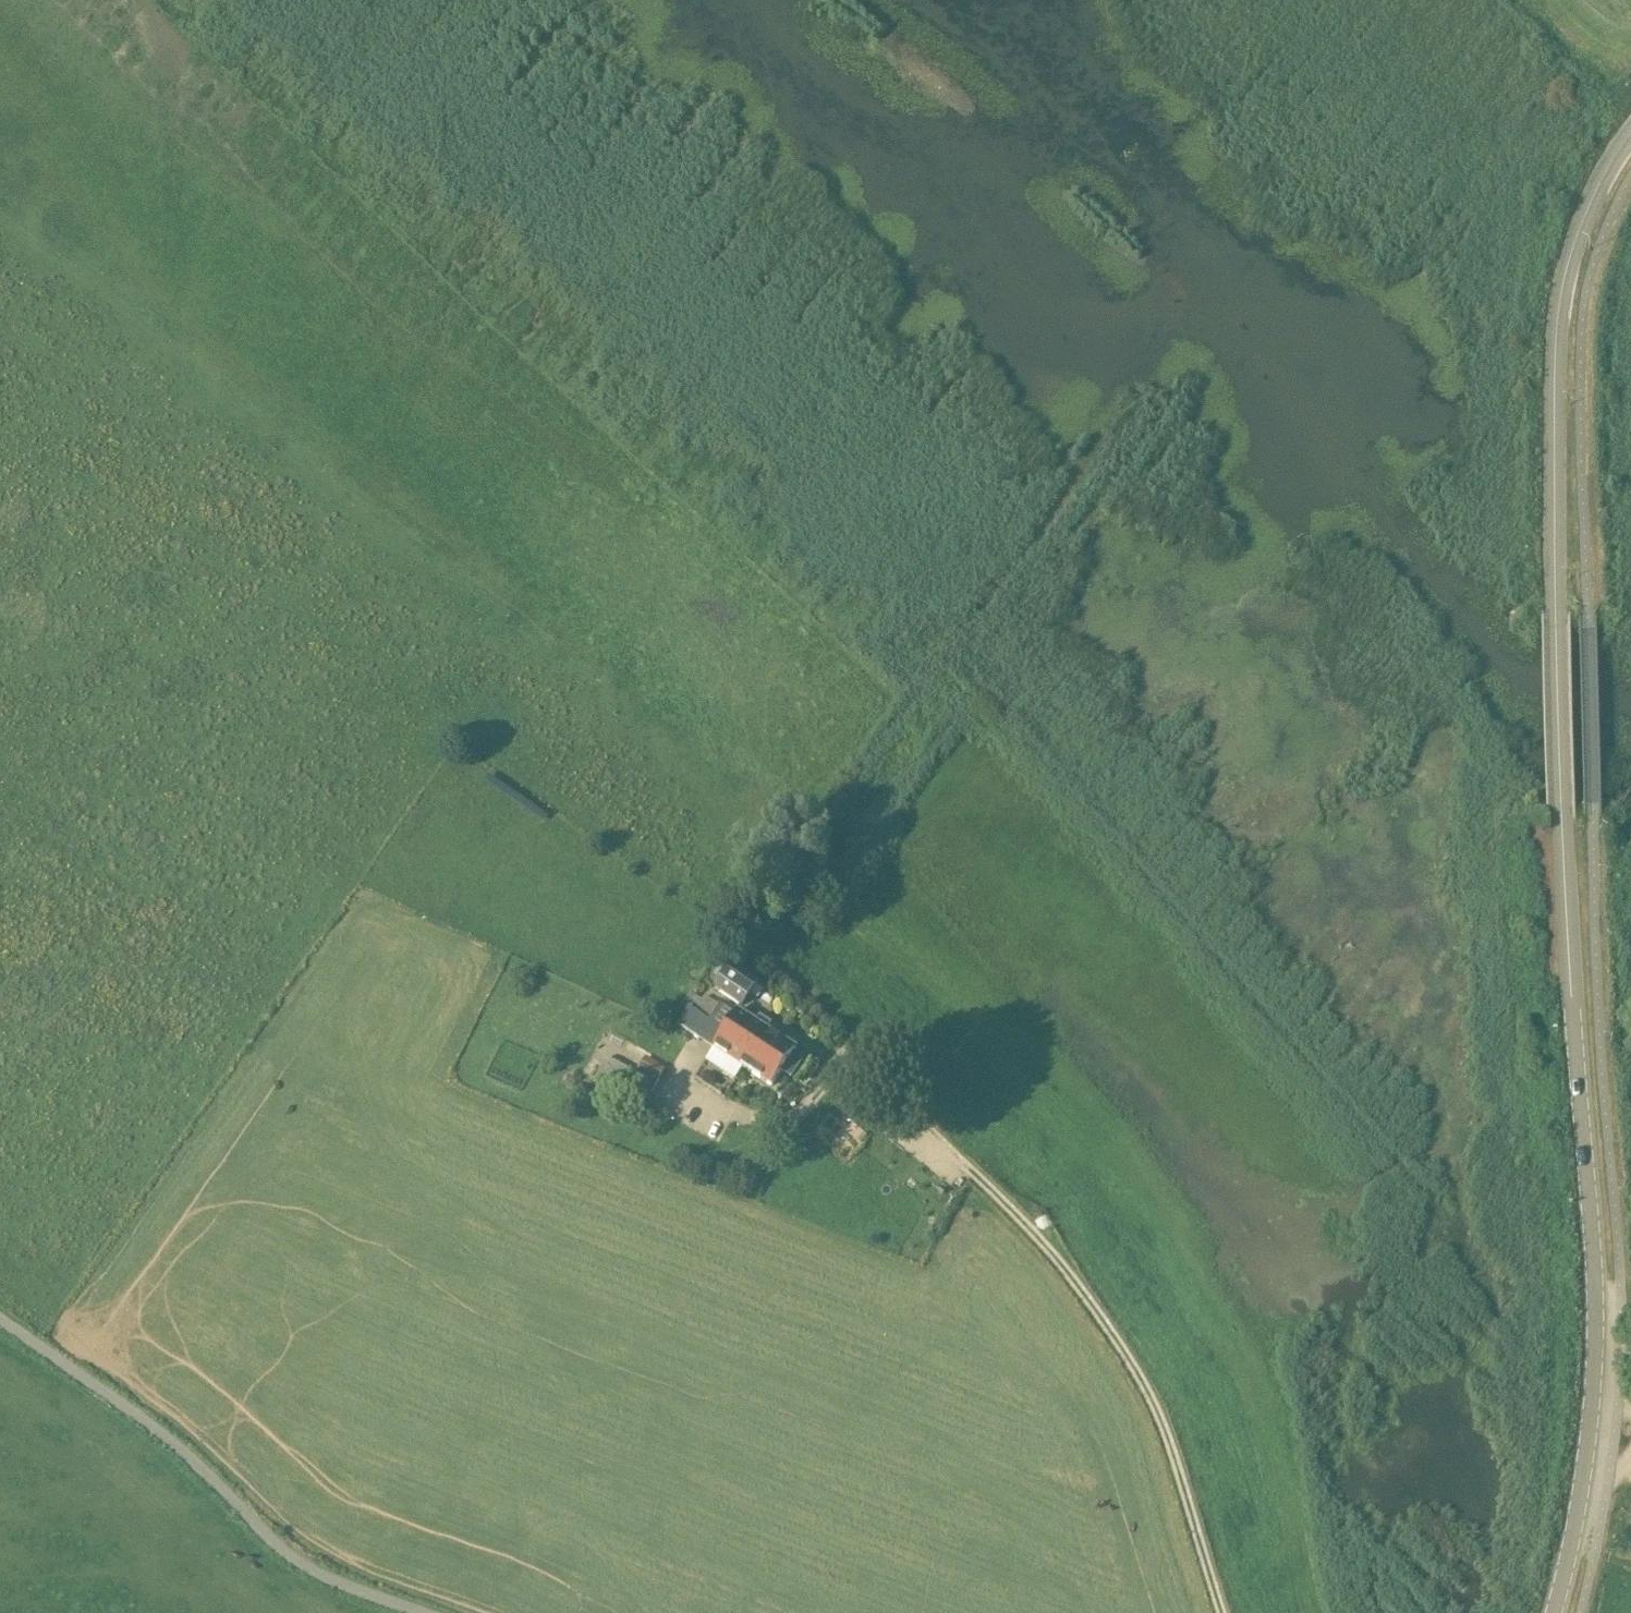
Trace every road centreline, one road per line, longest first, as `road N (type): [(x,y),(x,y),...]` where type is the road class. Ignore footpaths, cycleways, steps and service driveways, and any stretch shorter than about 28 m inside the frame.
road 1 (tertiary): [(1553,1612),(1588,1454),(1596,1307),(1563,821),(1559,307),(1570,248),(1598,177),(1630,131)]
road 2 (track): [(1224,1612),(1172,1450),(1135,1367),(1056,1257),(994,1192),(872,1080),(830,1084),(786,1119),(740,1113)]
road 3 (track): [(423,1612),(304,1565),(182,1448),(0,1318)]

